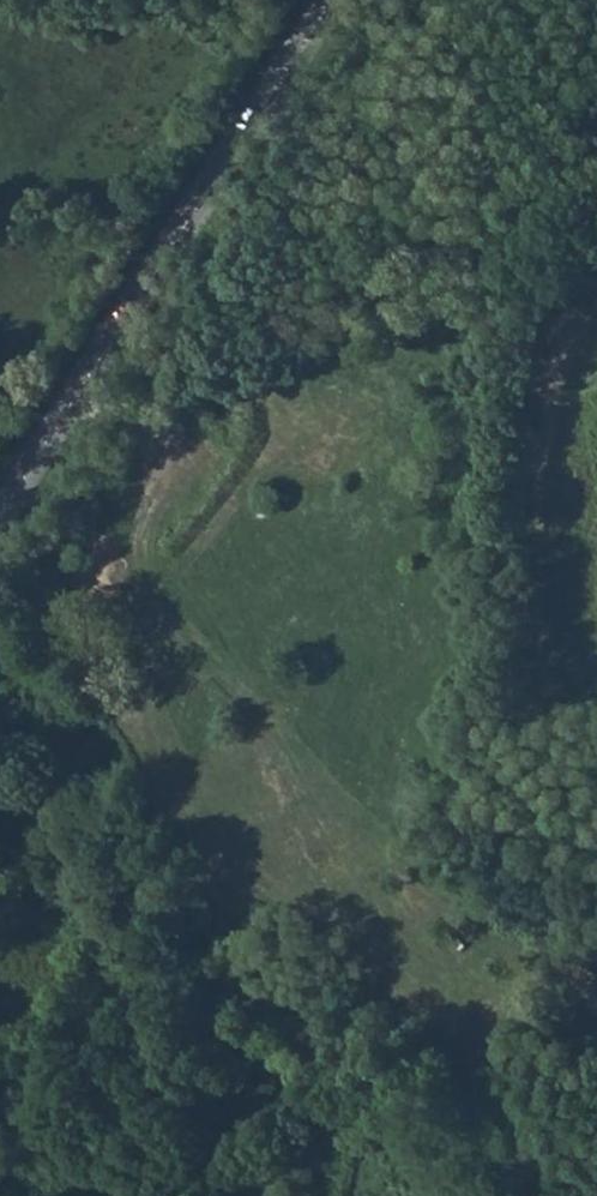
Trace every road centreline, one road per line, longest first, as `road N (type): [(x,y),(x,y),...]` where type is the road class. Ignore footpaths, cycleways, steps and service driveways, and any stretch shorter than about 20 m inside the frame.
road 1 (tertiary): [(0,523),(326,0)]
road 2 (track): [(83,388),(133,413),(169,443),(183,554)]

